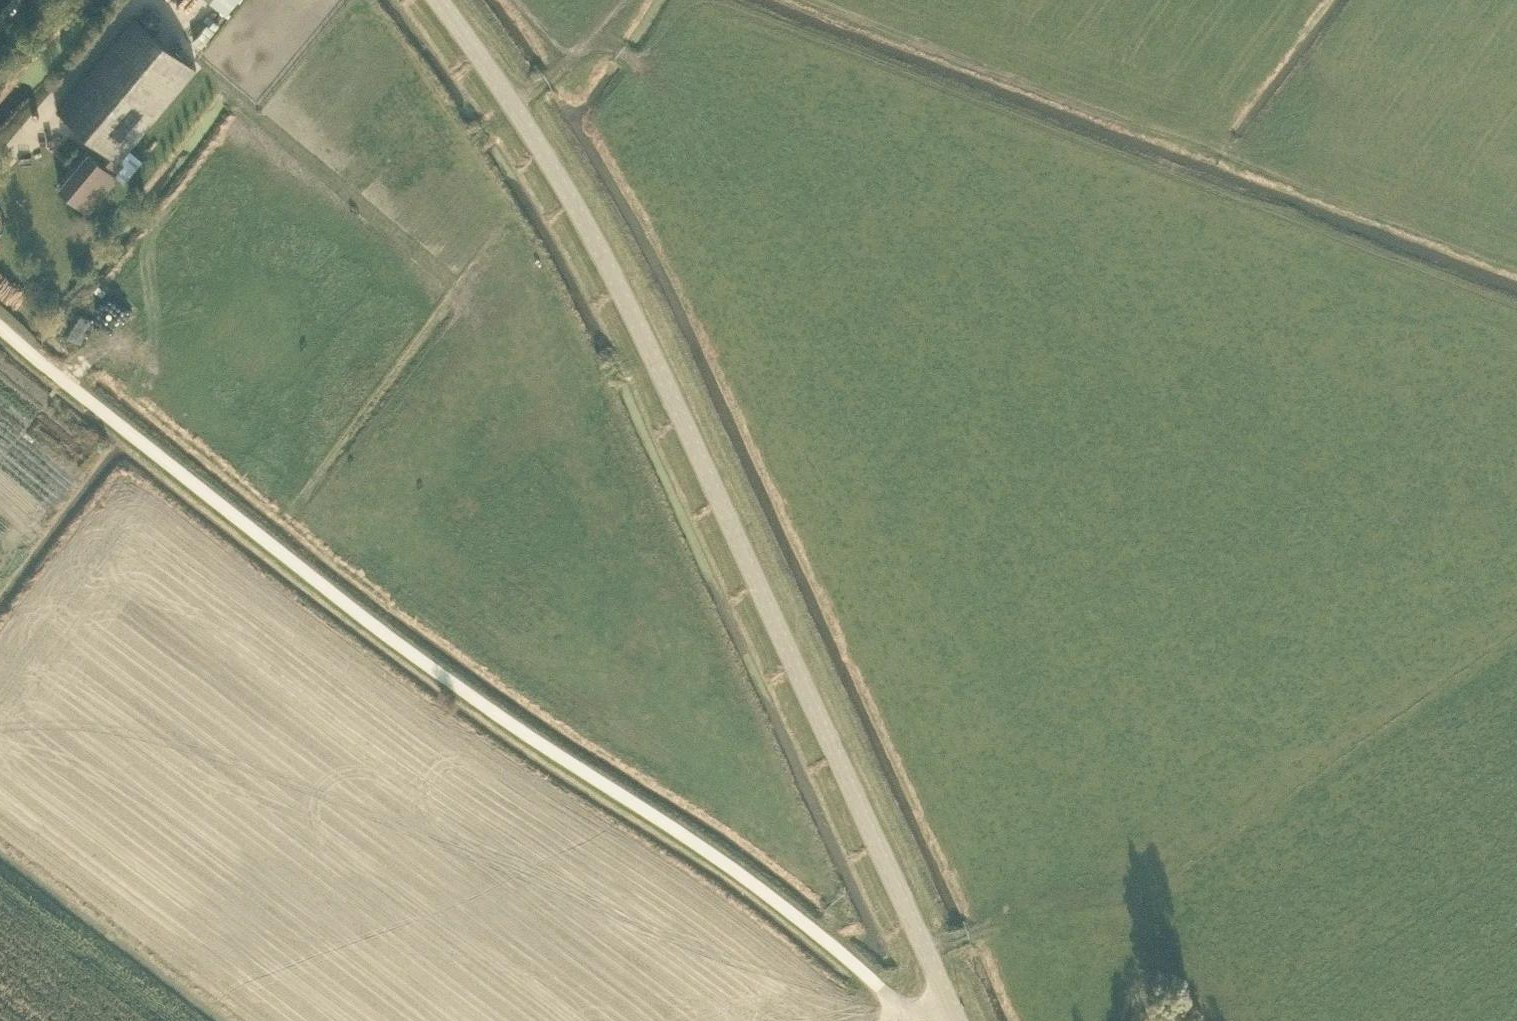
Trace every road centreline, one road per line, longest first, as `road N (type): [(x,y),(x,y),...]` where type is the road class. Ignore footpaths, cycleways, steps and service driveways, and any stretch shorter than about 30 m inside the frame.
road 1 (unclassified): [(0,322),(424,662),(736,869),(910,1015),(948,1002)]
road 2 (tertiary): [(948,1002),(631,328),(530,146),(426,0)]

